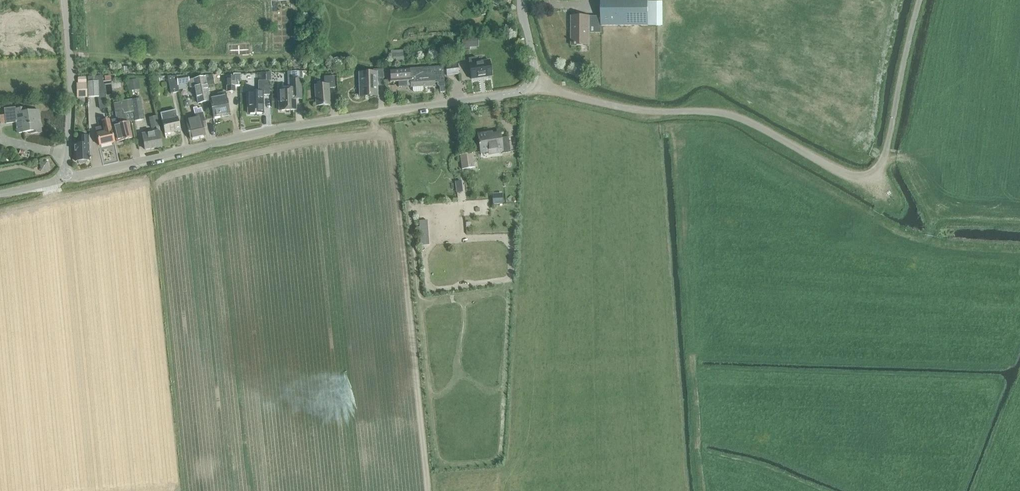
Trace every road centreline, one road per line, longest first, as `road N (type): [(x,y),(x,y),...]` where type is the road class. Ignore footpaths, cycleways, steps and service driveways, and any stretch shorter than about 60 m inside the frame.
road 1 (unclassified): [(68,177),(531,84),(522,0)]
road 2 (track): [(436,490),(393,135),(373,115)]
road 3 (track): [(531,84),(643,111),(732,115),(848,175),(874,171),(886,150)]
road 4 (residential): [(68,177),(62,0)]
road 5 (track): [(886,150),(922,0)]

